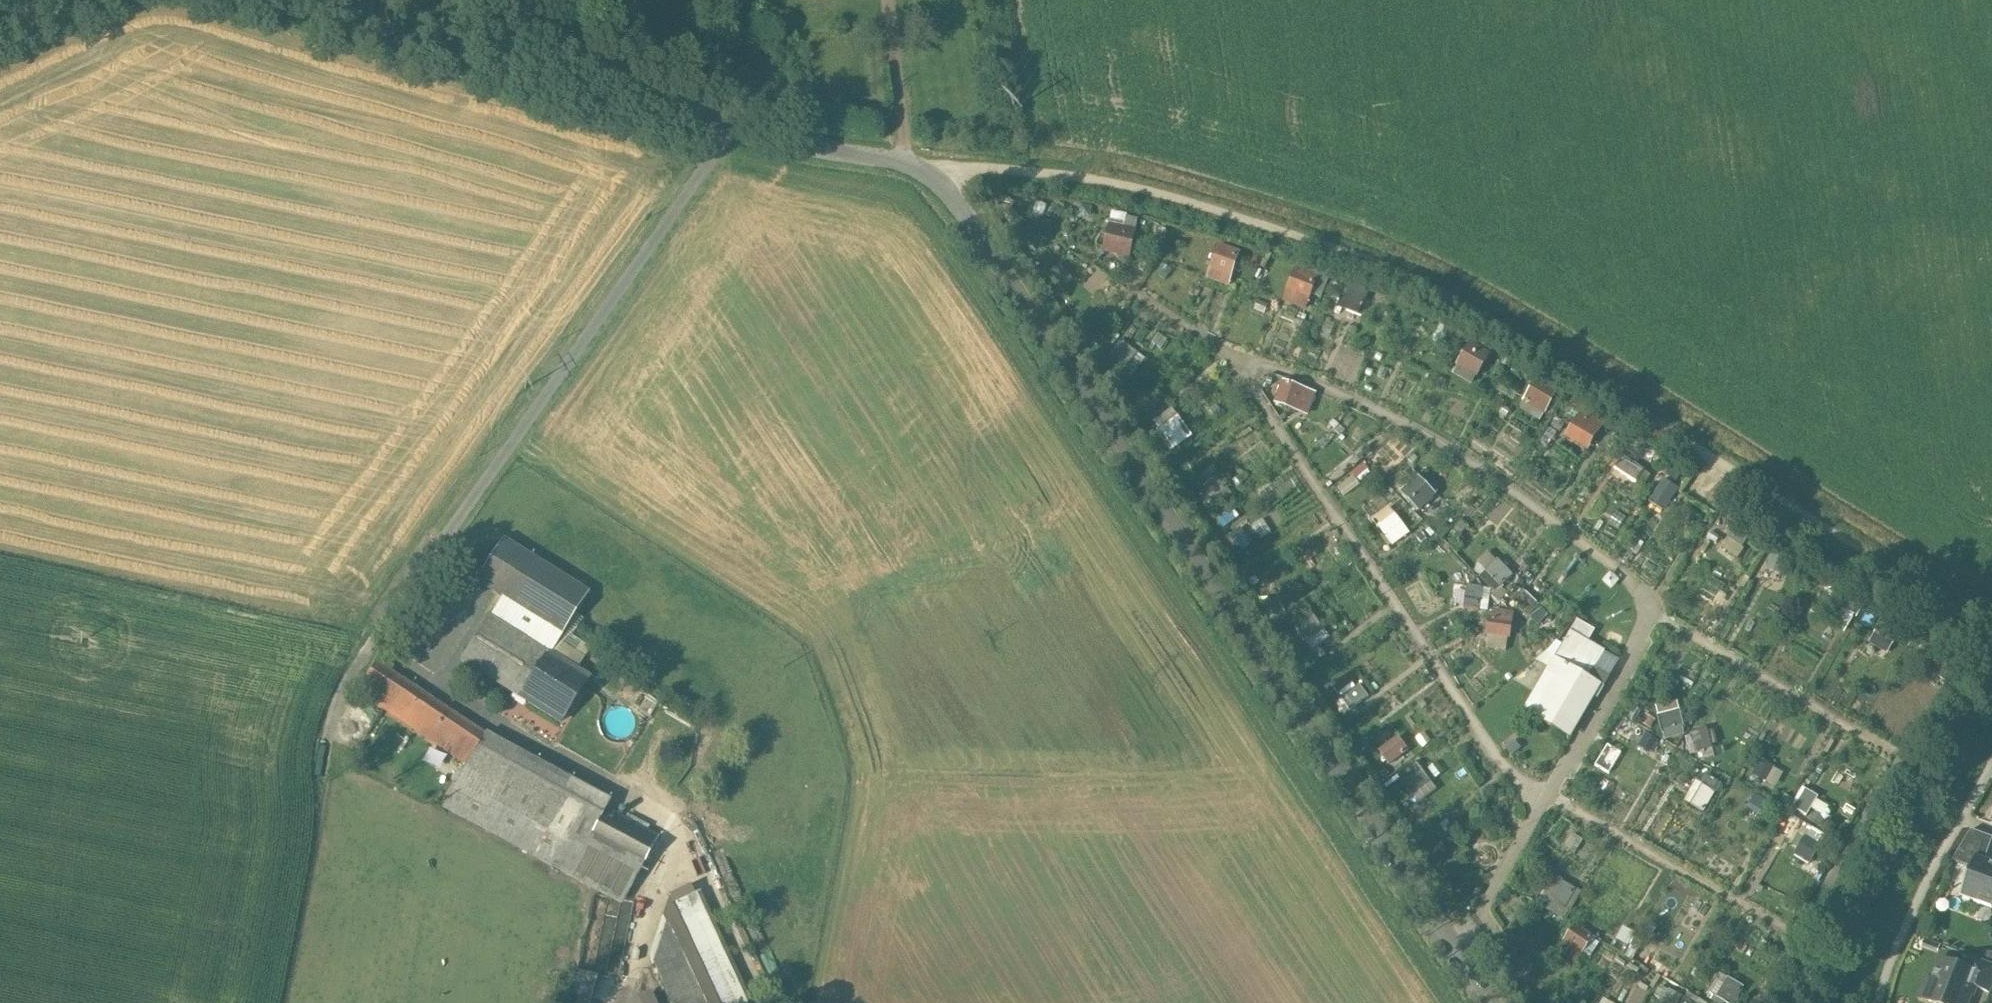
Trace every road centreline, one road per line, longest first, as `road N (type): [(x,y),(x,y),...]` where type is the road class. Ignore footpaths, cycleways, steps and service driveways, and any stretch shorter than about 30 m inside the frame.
road 1 (track): [(1991,620),(1872,557),(1501,319),(1265,223),(1100,182),(921,169)]
road 2 (unclassified): [(921,169),(948,190),(1493,1002)]
road 3 (unclassified): [(921,169),(732,127),(612,65),(514,0)]

